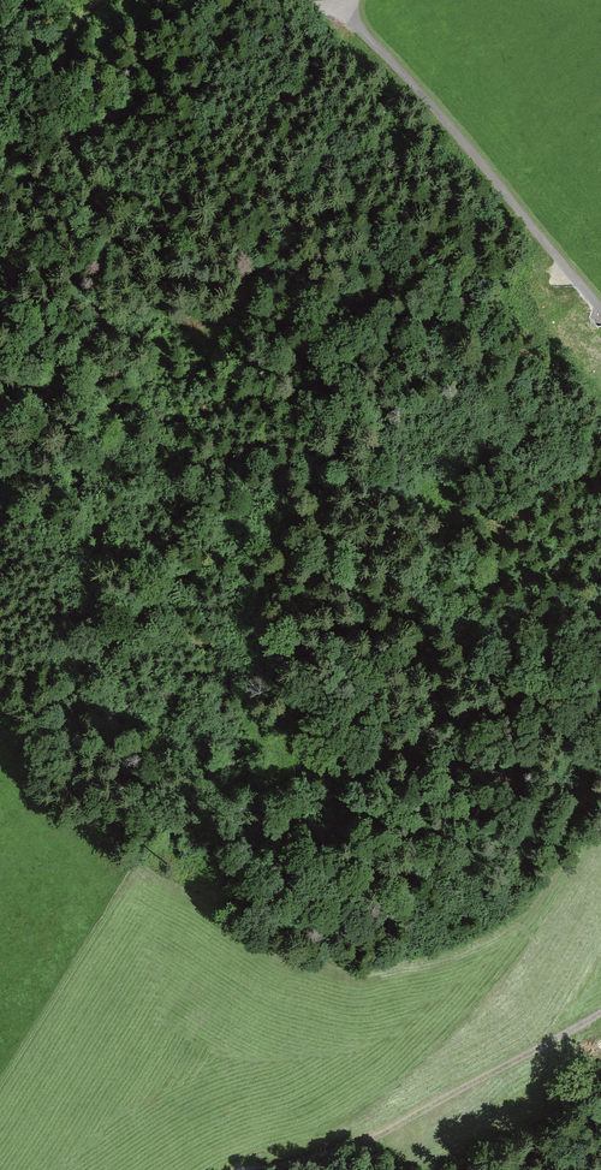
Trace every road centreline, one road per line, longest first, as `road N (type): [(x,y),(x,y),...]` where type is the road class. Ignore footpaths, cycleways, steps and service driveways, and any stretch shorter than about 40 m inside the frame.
road 1 (track): [(101,0),(72,40),(64,76),(66,116),(100,260),(37,760)]
road 2 (track): [(439,520),(317,456),(272,400),(216,365),(179,323),(100,260)]
road 3 (track): [(349,6),(600,305)]
road 4 (track): [(70,483),(94,514),(155,552),(189,586),(244,703)]
road 5 (track): [(600,1016),(384,1136)]

